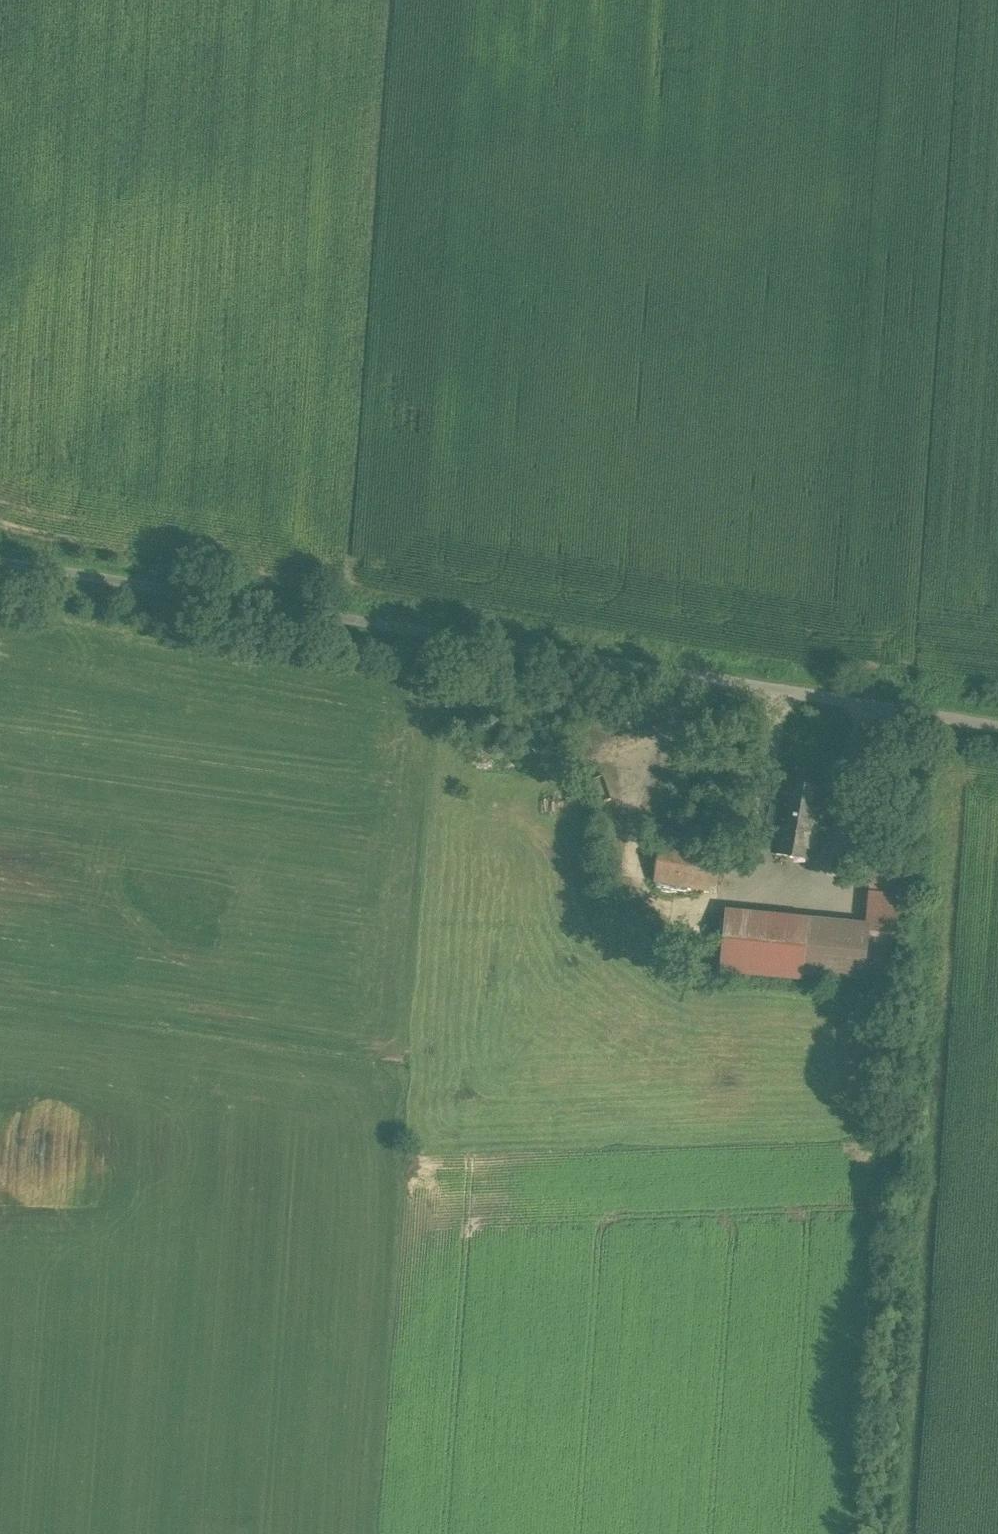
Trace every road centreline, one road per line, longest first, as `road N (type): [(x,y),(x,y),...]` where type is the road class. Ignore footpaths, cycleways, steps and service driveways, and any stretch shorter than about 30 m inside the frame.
road 1 (unclassified): [(997,703),(0,563)]

